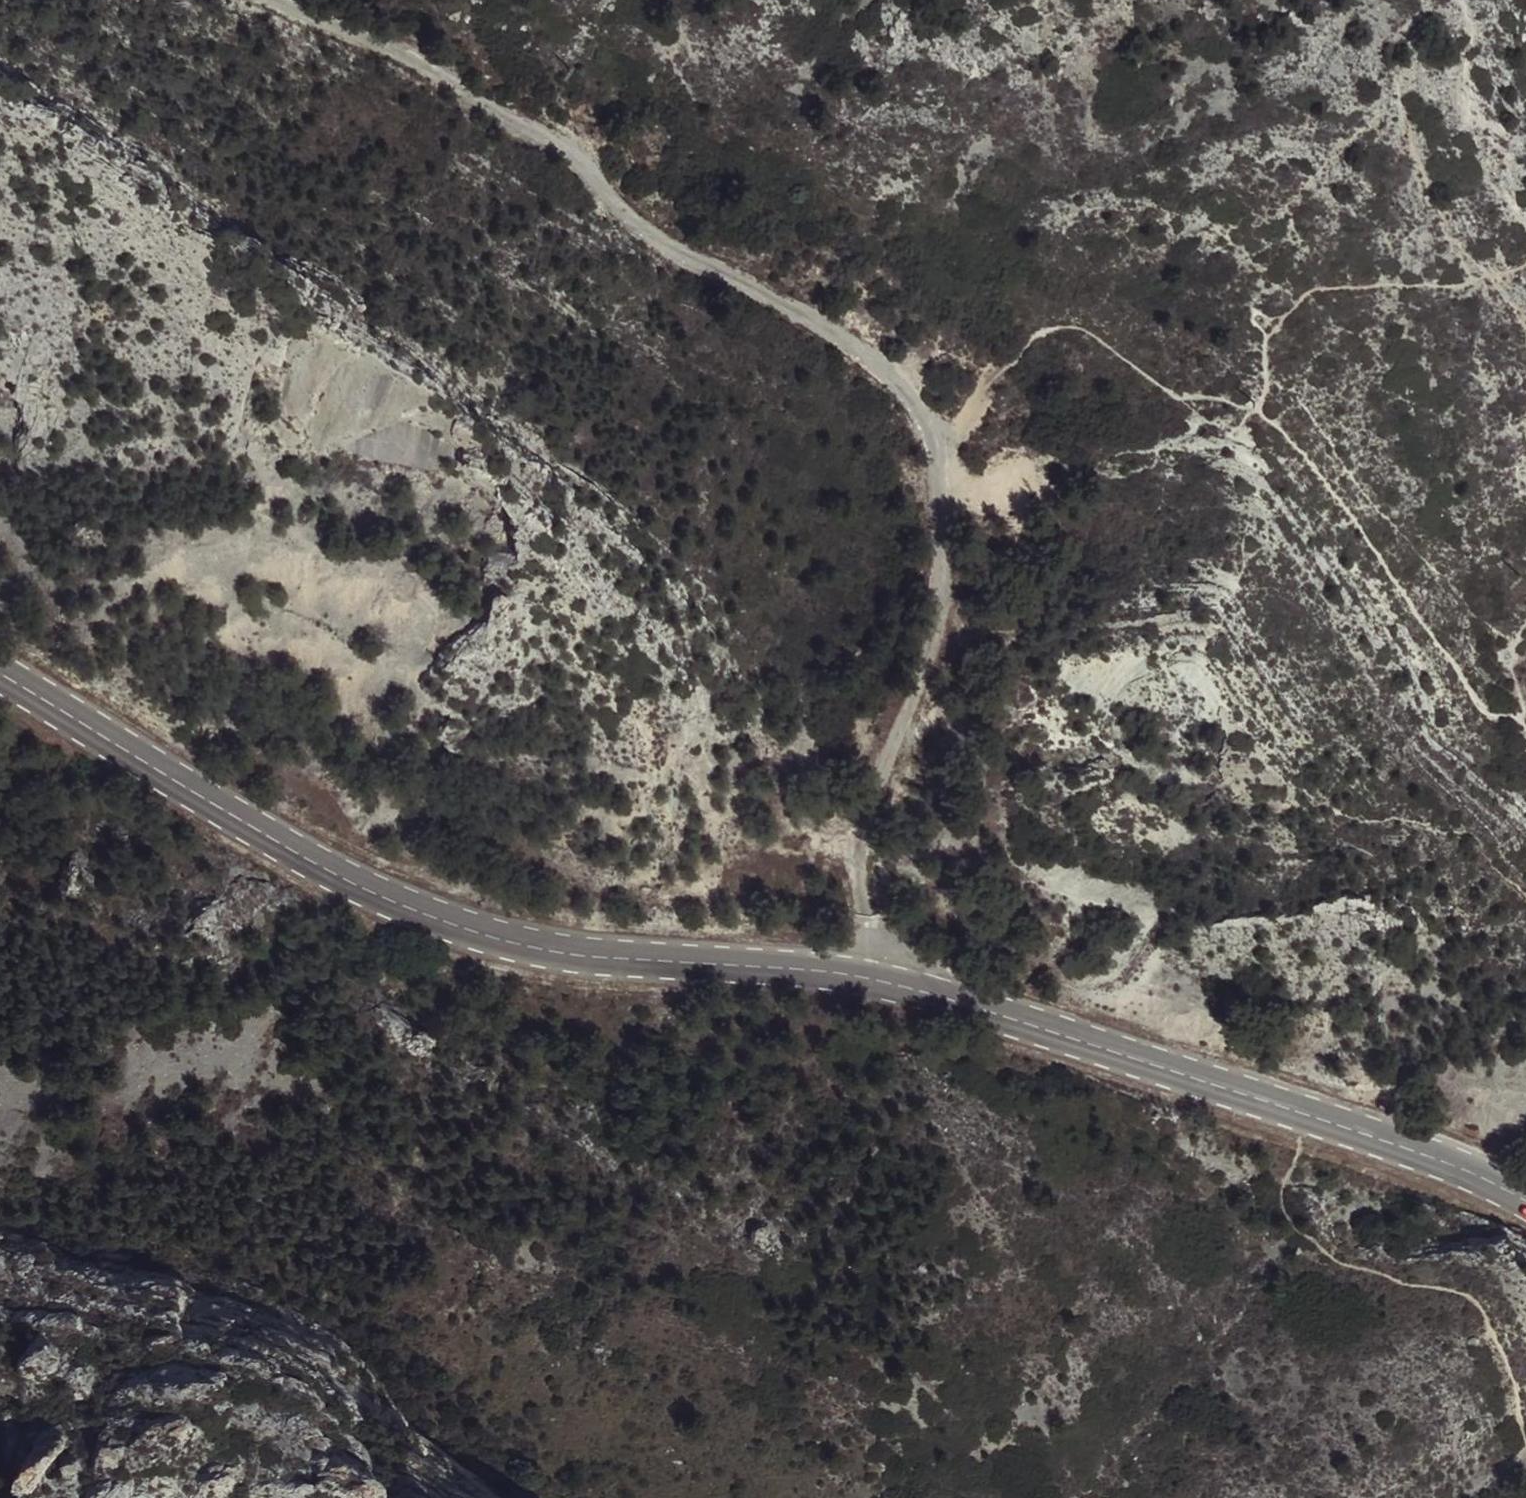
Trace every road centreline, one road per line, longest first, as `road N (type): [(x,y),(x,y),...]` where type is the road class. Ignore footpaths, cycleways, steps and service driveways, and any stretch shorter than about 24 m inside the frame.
road 1 (tertiary): [(0,677),(240,824),(470,931),(600,958),(887,982),(1404,1147),(1525,1200)]
road 2 (track): [(274,0),(425,68),(579,161),(643,230),(839,336),(913,406),(937,463),(940,598),(904,722),(867,794),(854,857),(887,982)]

